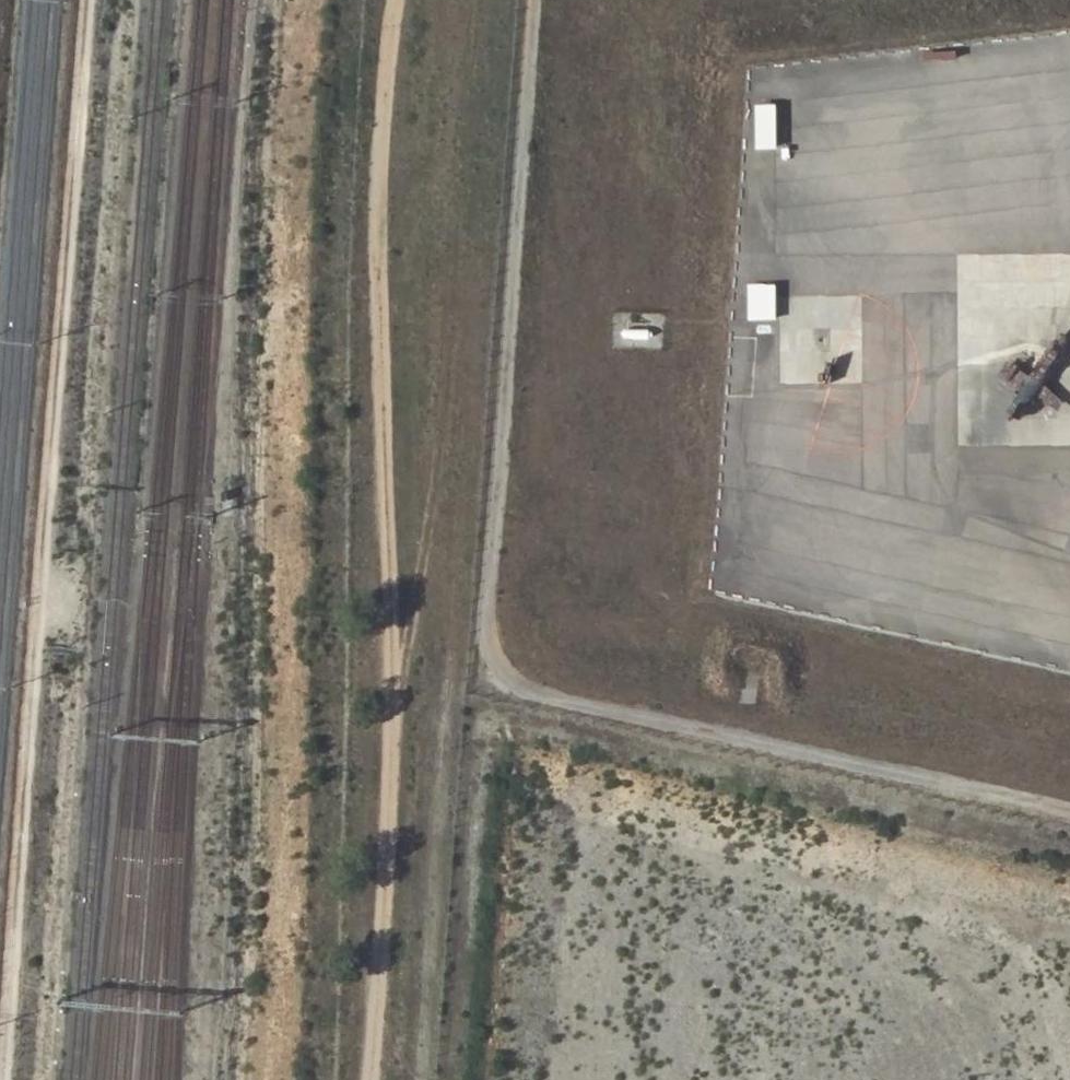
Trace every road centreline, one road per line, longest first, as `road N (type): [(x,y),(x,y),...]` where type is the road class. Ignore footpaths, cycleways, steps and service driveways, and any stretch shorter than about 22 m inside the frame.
road 1 (track): [(370,1079),(389,643),(375,245),(394,0)]

